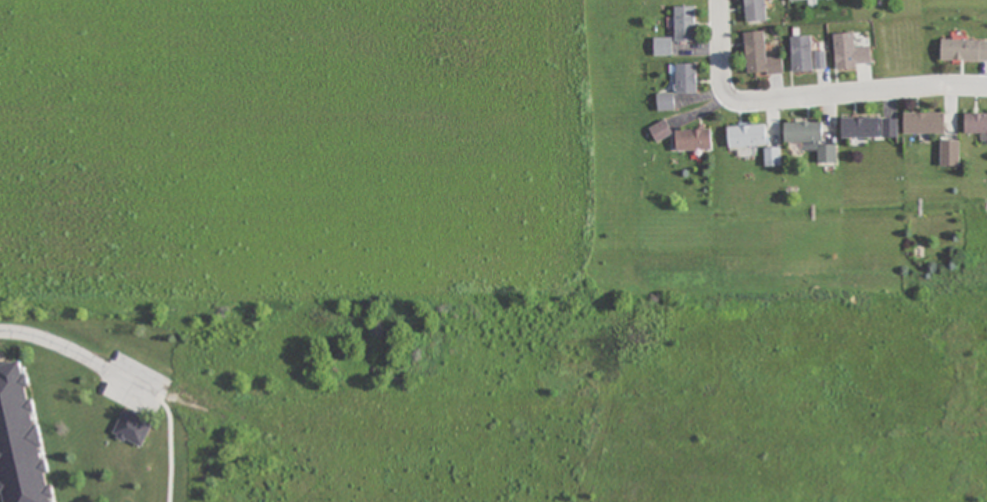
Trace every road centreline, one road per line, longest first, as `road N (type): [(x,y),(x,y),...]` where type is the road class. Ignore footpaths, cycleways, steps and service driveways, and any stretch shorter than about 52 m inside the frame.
road 1 (residential): [(721,26),(722,87),(741,103),(986,87)]
road 2 (residential): [(0,332),(49,341),(160,398)]

